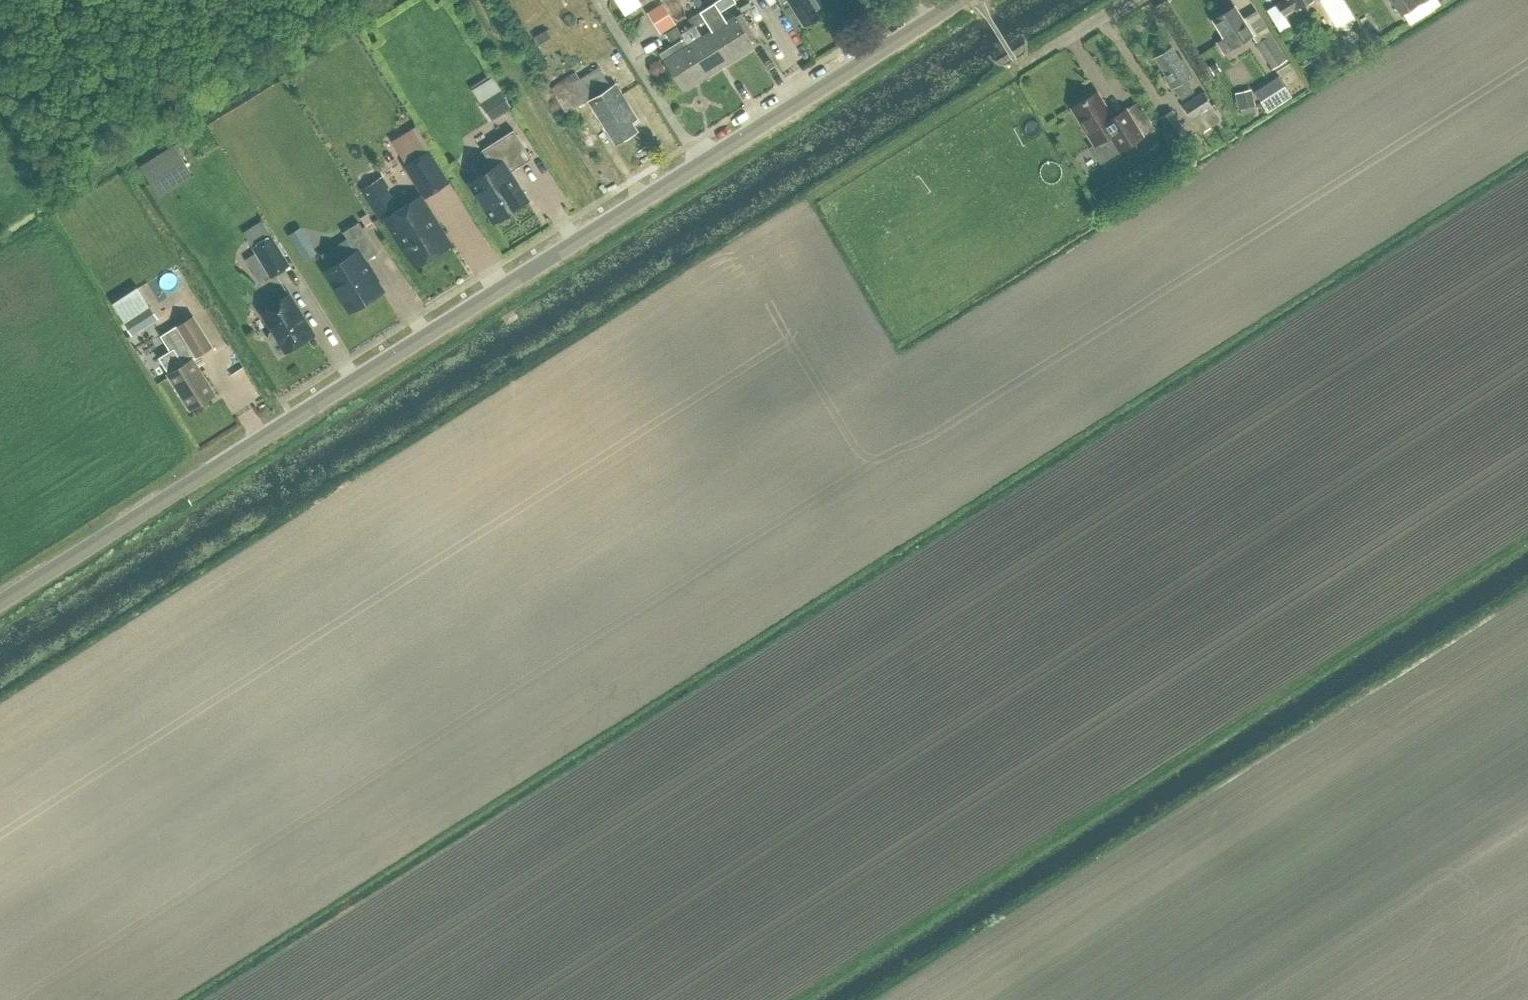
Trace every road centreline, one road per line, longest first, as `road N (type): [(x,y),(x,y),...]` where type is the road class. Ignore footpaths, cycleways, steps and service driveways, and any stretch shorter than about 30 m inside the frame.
road 1 (unclassified): [(0,601),(962,0)]
road 2 (track): [(125,0),(45,15),(0,7)]
road 3 (residential): [(1019,66),(1126,0)]

